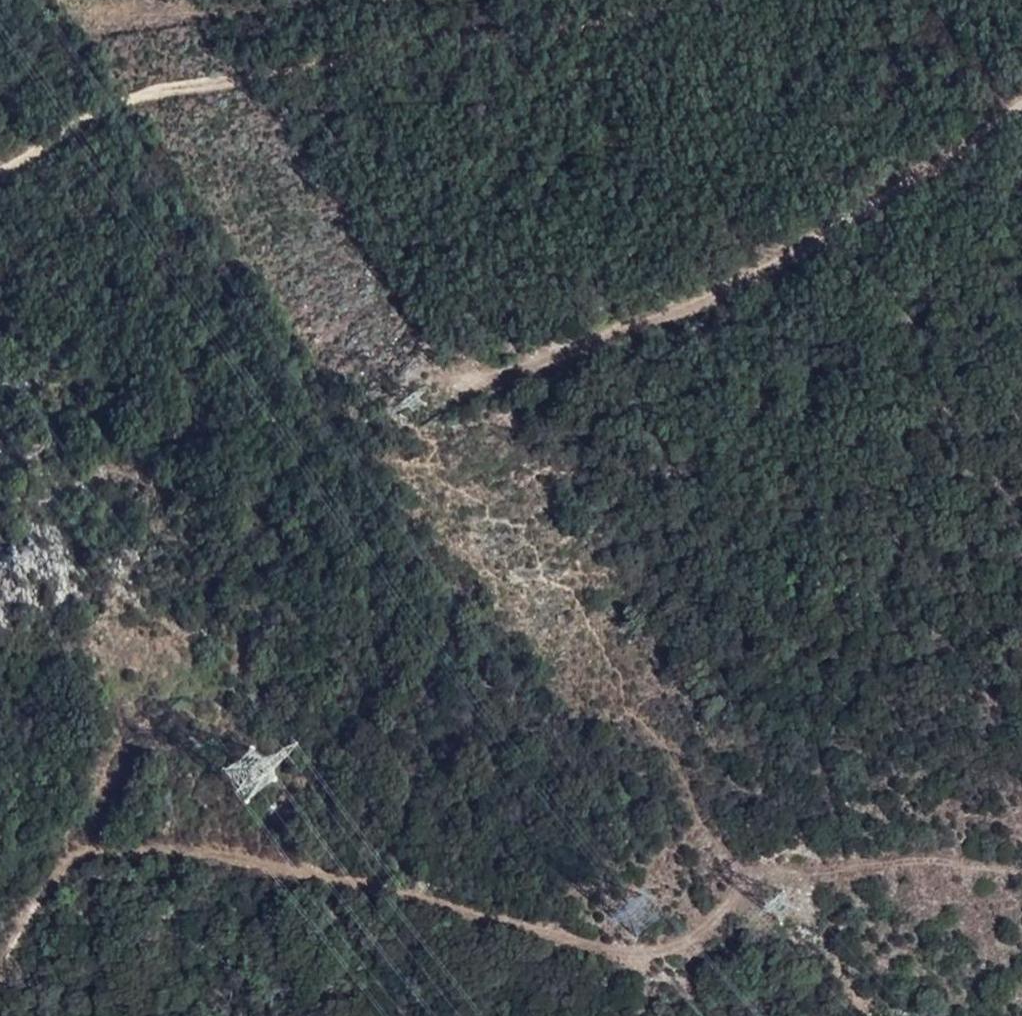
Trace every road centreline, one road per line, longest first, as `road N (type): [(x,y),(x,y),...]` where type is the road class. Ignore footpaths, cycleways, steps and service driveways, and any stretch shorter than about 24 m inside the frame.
road 1 (track): [(0,970),(76,857),(126,845),(412,890),(626,954),(674,941),(767,868),(910,857),(1021,873)]
road 2 (track): [(410,408),(634,324),(861,205),(1021,105)]
road 3 (track): [(642,0),(106,105),(47,149),(0,167)]

